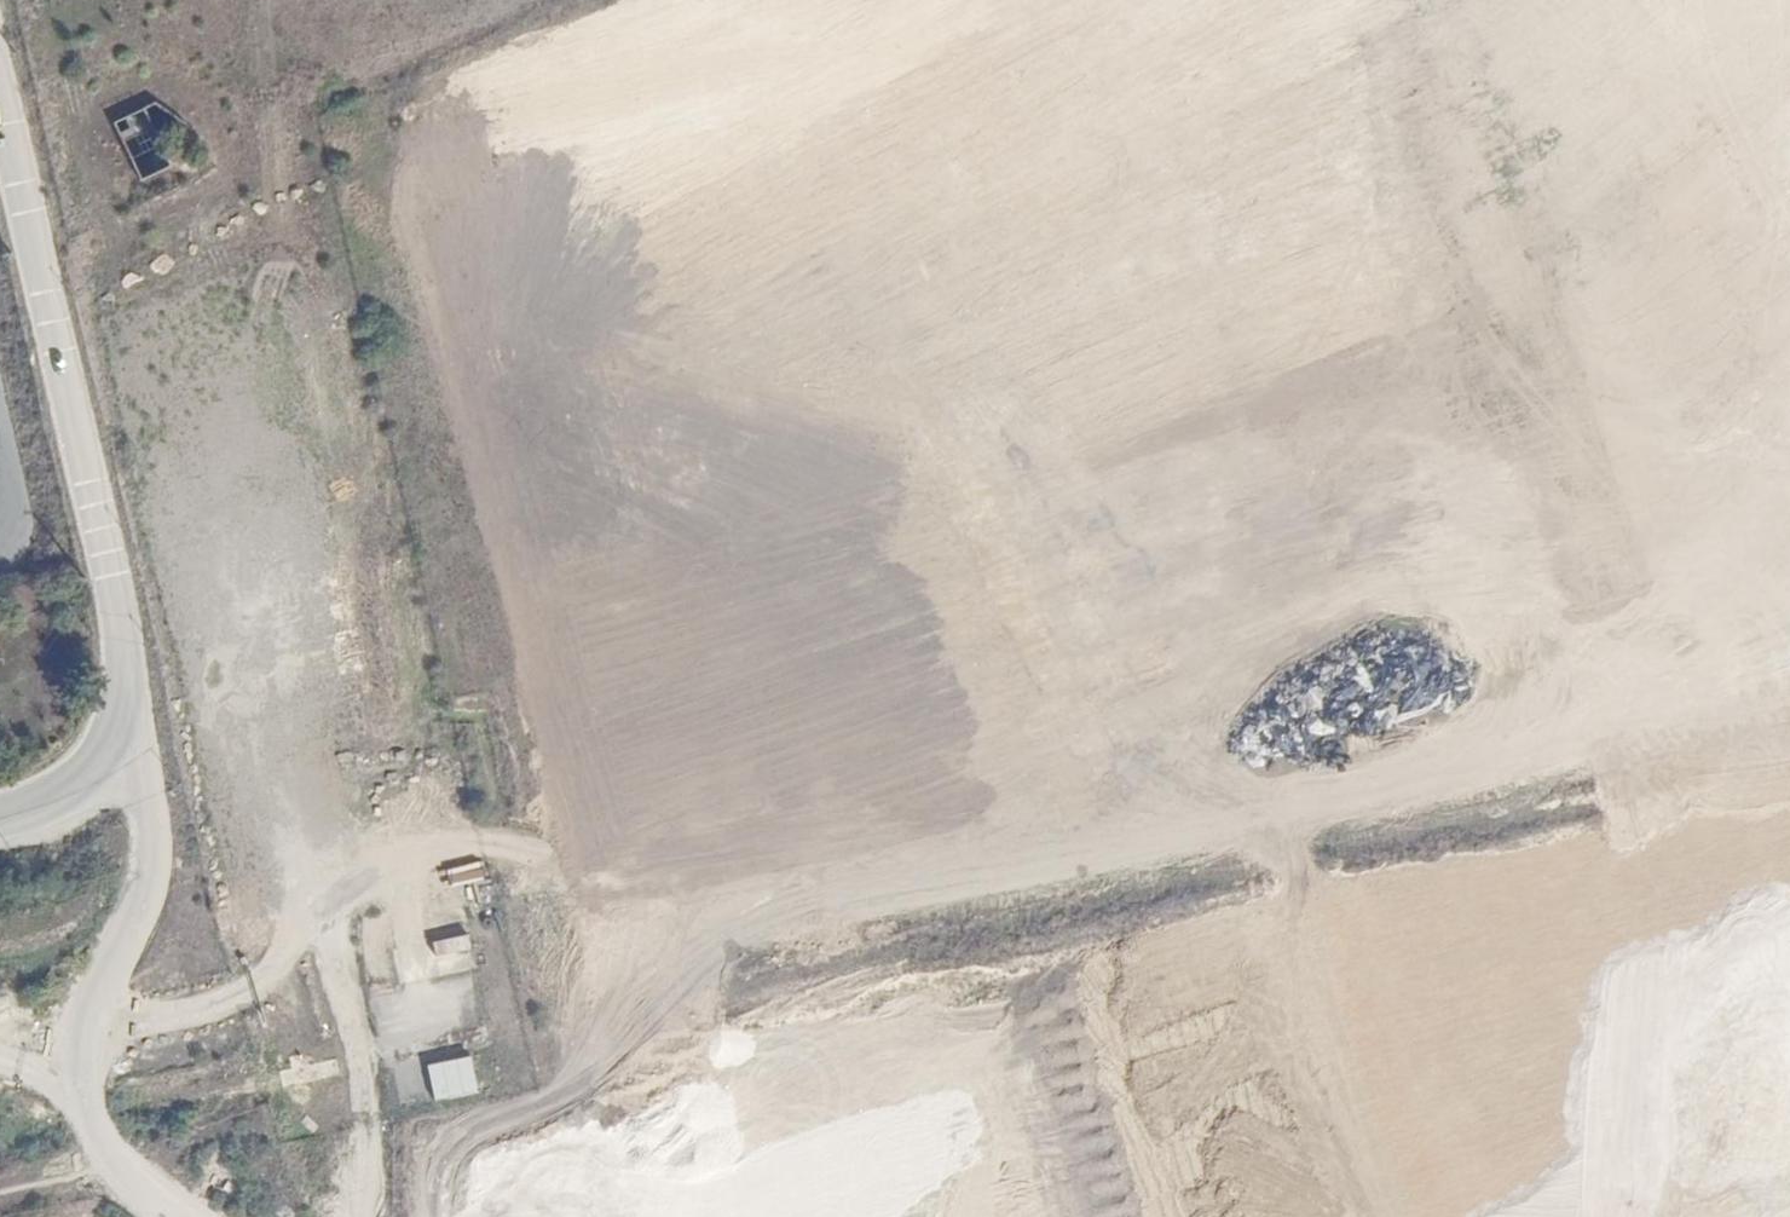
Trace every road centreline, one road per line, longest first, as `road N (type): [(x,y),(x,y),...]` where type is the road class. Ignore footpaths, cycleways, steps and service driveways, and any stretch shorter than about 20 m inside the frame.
road 1 (unclassified): [(140,730),(0,113)]
road 2 (unclassified): [(178,1216),(126,1173),(87,1114),(73,1034),(145,917),(151,801),(140,730)]
road 3 (unclassified): [(0,818),(20,814),(140,730)]
road 4 (track): [(0,1214),(86,1194),(126,1173)]

